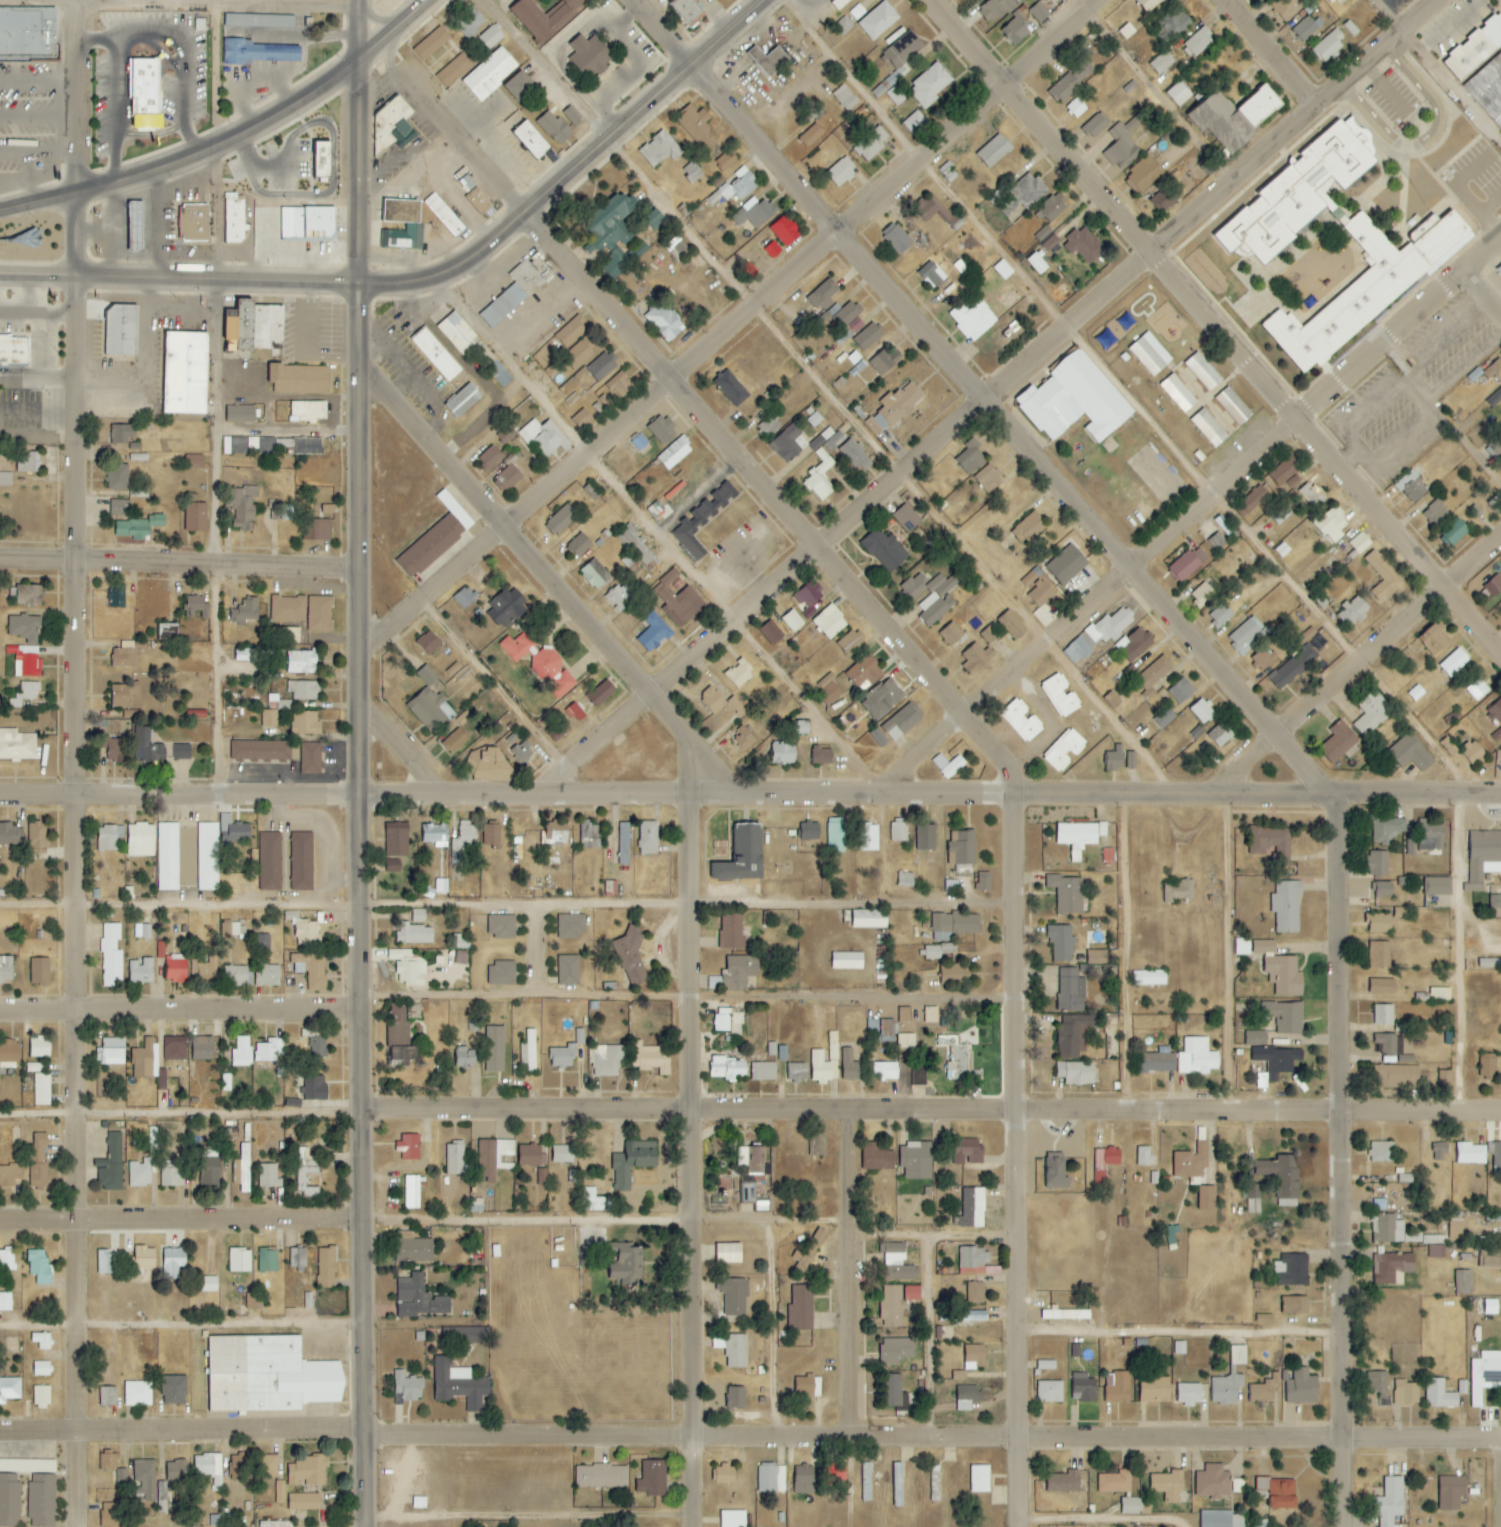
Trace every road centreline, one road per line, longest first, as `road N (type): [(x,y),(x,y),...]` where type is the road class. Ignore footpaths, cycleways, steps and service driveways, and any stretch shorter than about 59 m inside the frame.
road 1 (residential): [(1352,1526),(1351,1112),(1338,794),(640,0)]
road 2 (residential): [(1025,1526),(1018,772),(839,575),(670,377),(649,340),(386,38)]
road 3 (residential): [(1500,1438),(743,1441),(0,1432)]
road 4 (tertiary): [(362,1526),(362,56)]
road 5 (residential): [(75,1526),(72,277)]
road 6 (residential): [(573,768),(1433,0)]
road 7 (tertiary): [(359,797),(1500,795)]
road 8 (residential): [(362,1110),(1500,1111)]
road 9 (residential): [(360,653),(1097,0)]
road 10 (trunk): [(0,274),(358,286),(440,278),(535,213),(773,0)]
road 11 (residential): [(1500,645),(1242,361),(932,0)]
road 12 (residential): [(884,793),(1222,496),(1500,235)]
road 13 (residential): [(697,795),(702,1238),(700,1440),(690,1526)]
road 14 (residential): [(1022,999),(362,994)]
road 15 (residential): [(721,795),(696,745),(358,360)]
road 16 (trunk): [(428,0),(362,56),(267,118),(120,179),(0,210)]
road 17 (residential): [(1233,794),(1250,766),(1500,541)]
road 18 (residential): [(0,1011),(362,1012)]
road 19 (residential): [(361,1221),(0,1221)]
road 20 (residential): [(360,568),(0,556)]
road 21 (tertiary): [(0,794),(359,797)]
road 22 (residential): [(856,1111),(852,1439)]
road 23 (residential): [(72,277),(76,1)]
road 24 (residential): [(1025,1522),(1189,1526)]
road 25 (residential): [(1311,105),(1221,0)]
road 26 (residential): [(359,710),(444,797)]

